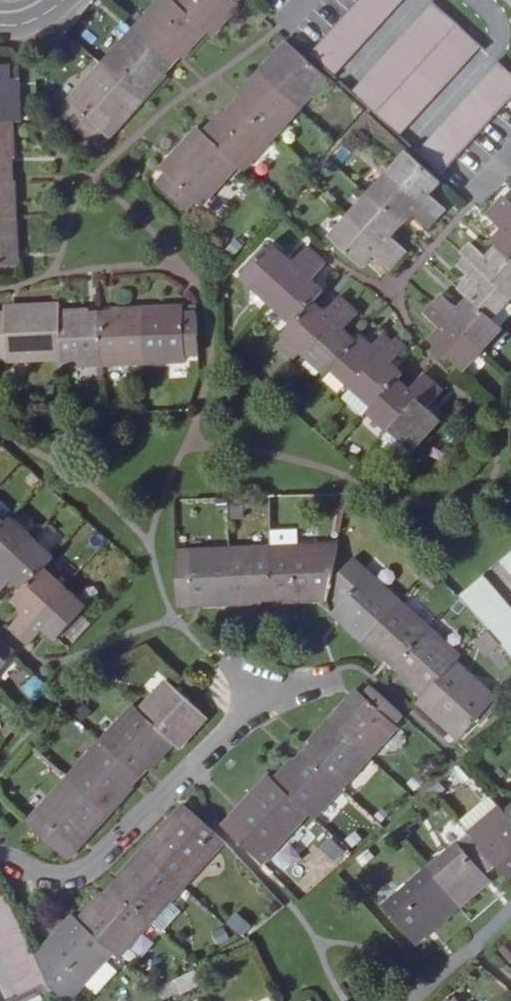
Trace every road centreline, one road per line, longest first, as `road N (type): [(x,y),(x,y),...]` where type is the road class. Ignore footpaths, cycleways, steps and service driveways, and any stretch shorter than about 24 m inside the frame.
road 1 (residential): [(336,682),(258,703),(85,875),(46,880),(0,860)]

